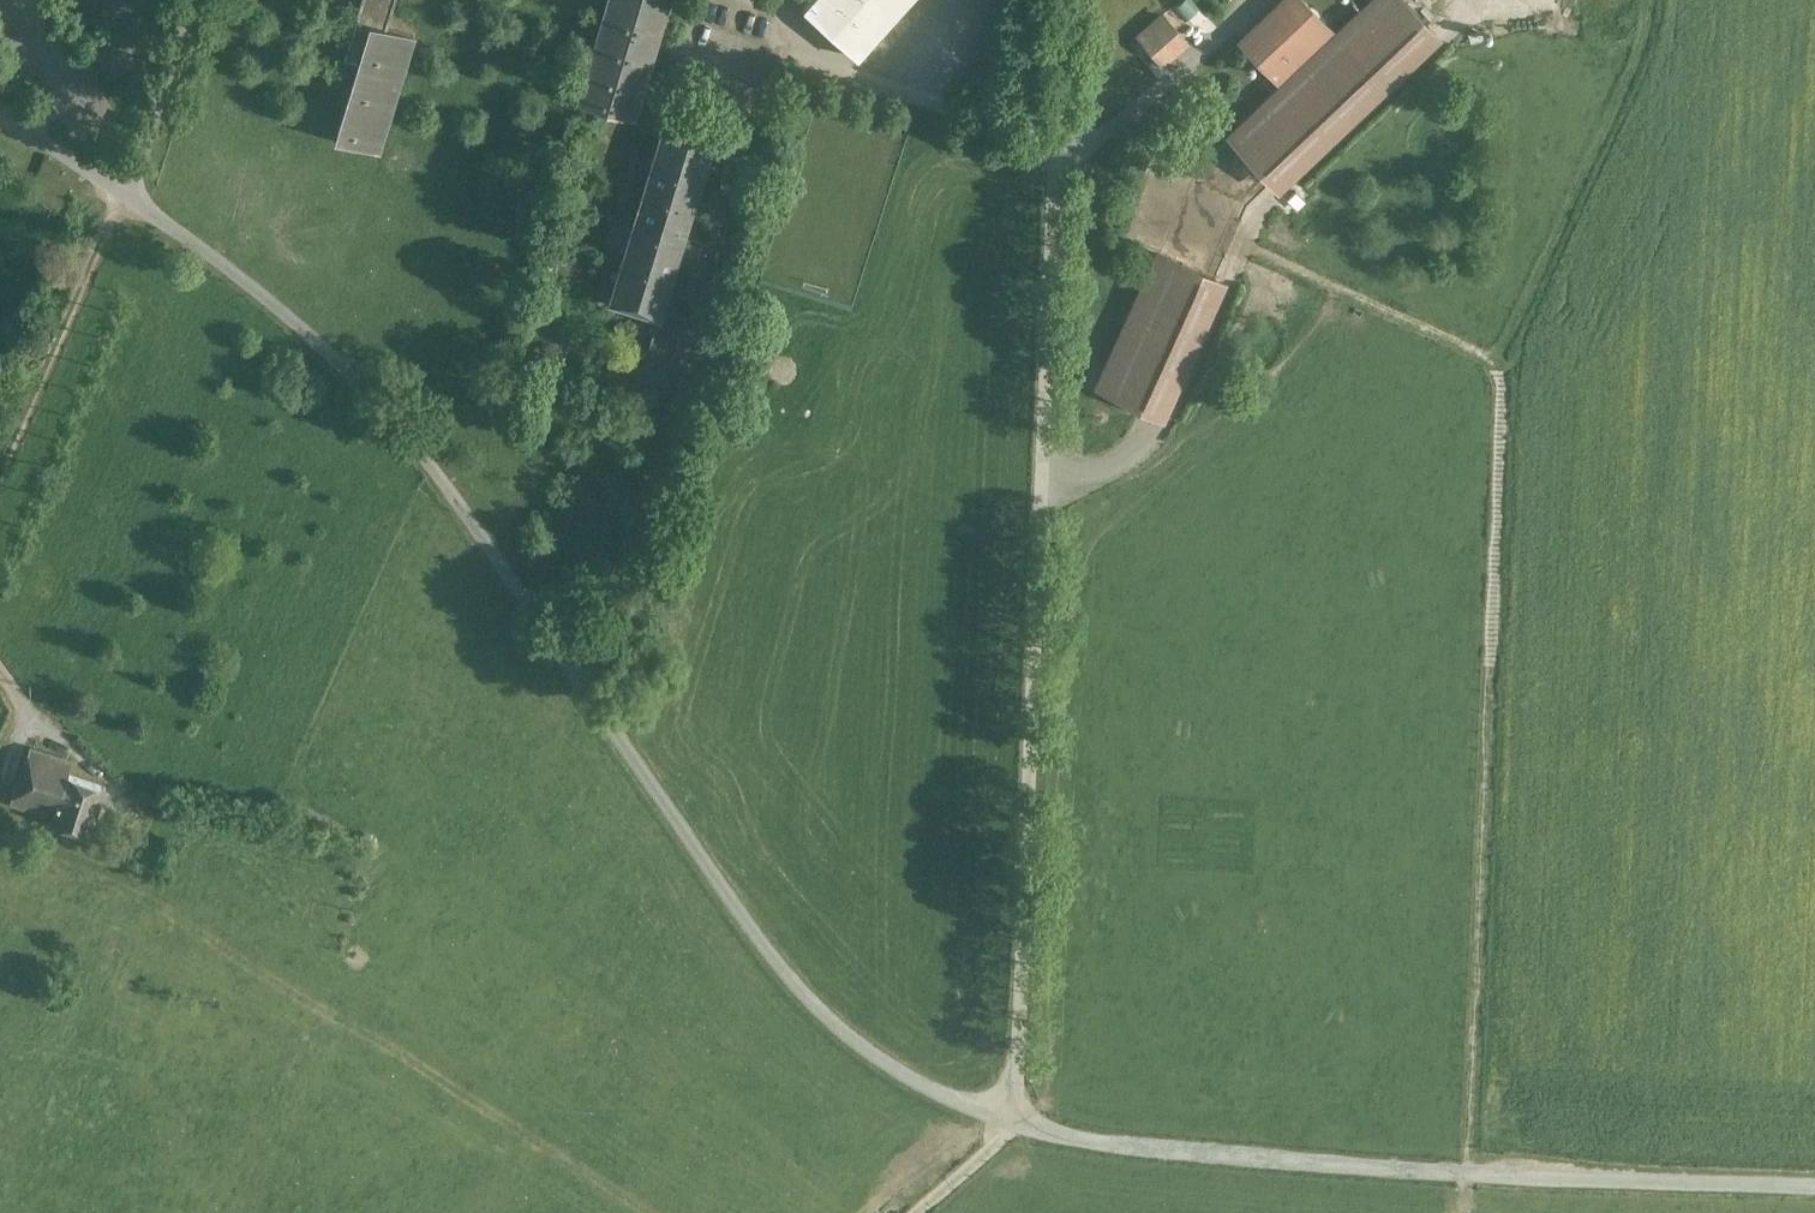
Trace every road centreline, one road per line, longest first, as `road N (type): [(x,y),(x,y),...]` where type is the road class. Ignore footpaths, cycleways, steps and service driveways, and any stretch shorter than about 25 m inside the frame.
road 1 (unclassified): [(1814,1183),(1213,1148),(1085,1134),(975,1099),(884,1045),(801,972),(461,490),(383,393),(290,303),(0,102)]

